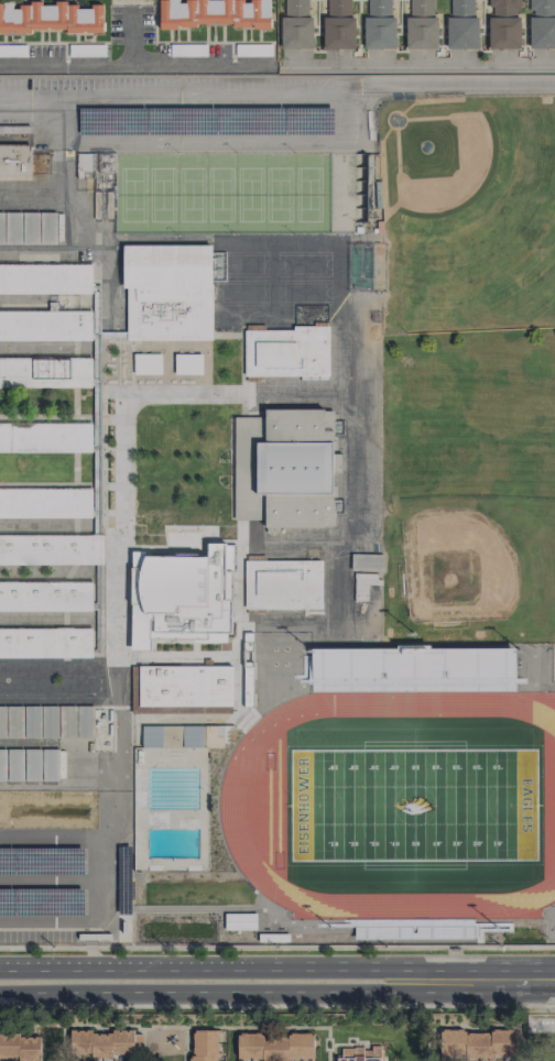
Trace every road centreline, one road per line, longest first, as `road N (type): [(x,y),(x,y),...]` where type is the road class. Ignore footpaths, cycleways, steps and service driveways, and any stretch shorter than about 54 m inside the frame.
road 1 (residential): [(0,88),(554,81)]
road 2 (primary): [(414,980),(387,967),(0,963)]
road 3 (primary): [(0,993),(394,989),(414,980)]
road 4 (residential): [(0,62),(271,63)]

